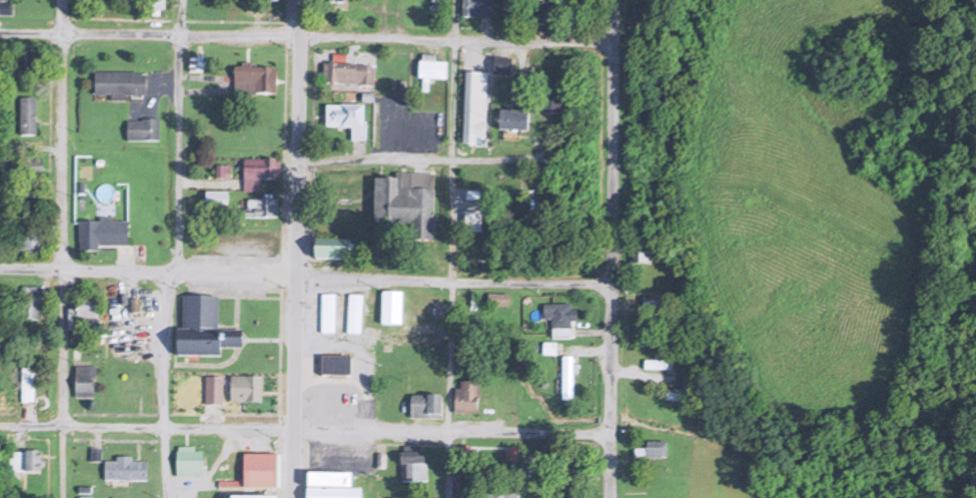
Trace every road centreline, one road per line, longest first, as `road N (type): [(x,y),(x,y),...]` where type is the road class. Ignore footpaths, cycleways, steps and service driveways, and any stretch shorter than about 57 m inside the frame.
road 1 (residential): [(612,44),(0,32)]
road 2 (secondary): [(290,497),(302,0)]
road 3 (residential): [(457,0),(447,497)]
road 4 (residential): [(63,497),(62,0)]
road 5 (residential): [(609,434),(164,429)]
road 6 (residential): [(609,434),(613,0)]
road 7 (residential): [(611,283),(294,275)]
road 8 (residential): [(182,0),(179,272)]
road 9 (residential): [(299,157),(540,155)]
road 10 (residential): [(164,429),(0,426)]
road 11 (residential): [(161,273),(0,265)]
road 12 (residential): [(161,273),(164,429)]

